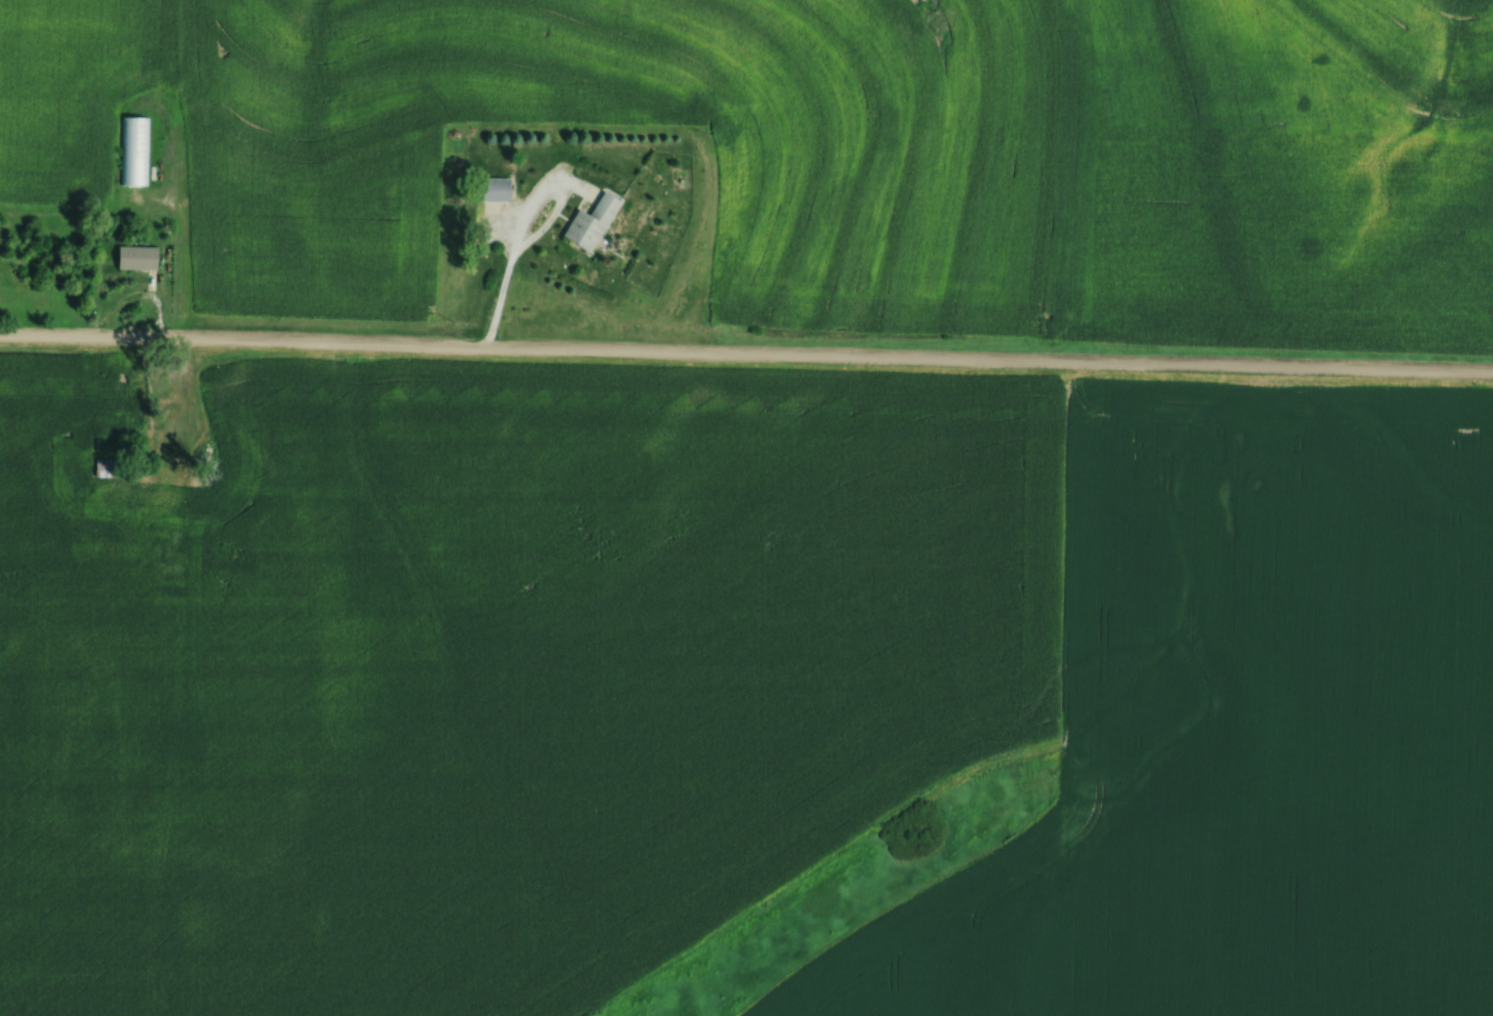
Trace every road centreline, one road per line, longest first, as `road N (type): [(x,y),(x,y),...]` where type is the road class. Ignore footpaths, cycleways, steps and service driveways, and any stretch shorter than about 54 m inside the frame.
road 1 (residential): [(1492,377),(0,338)]

